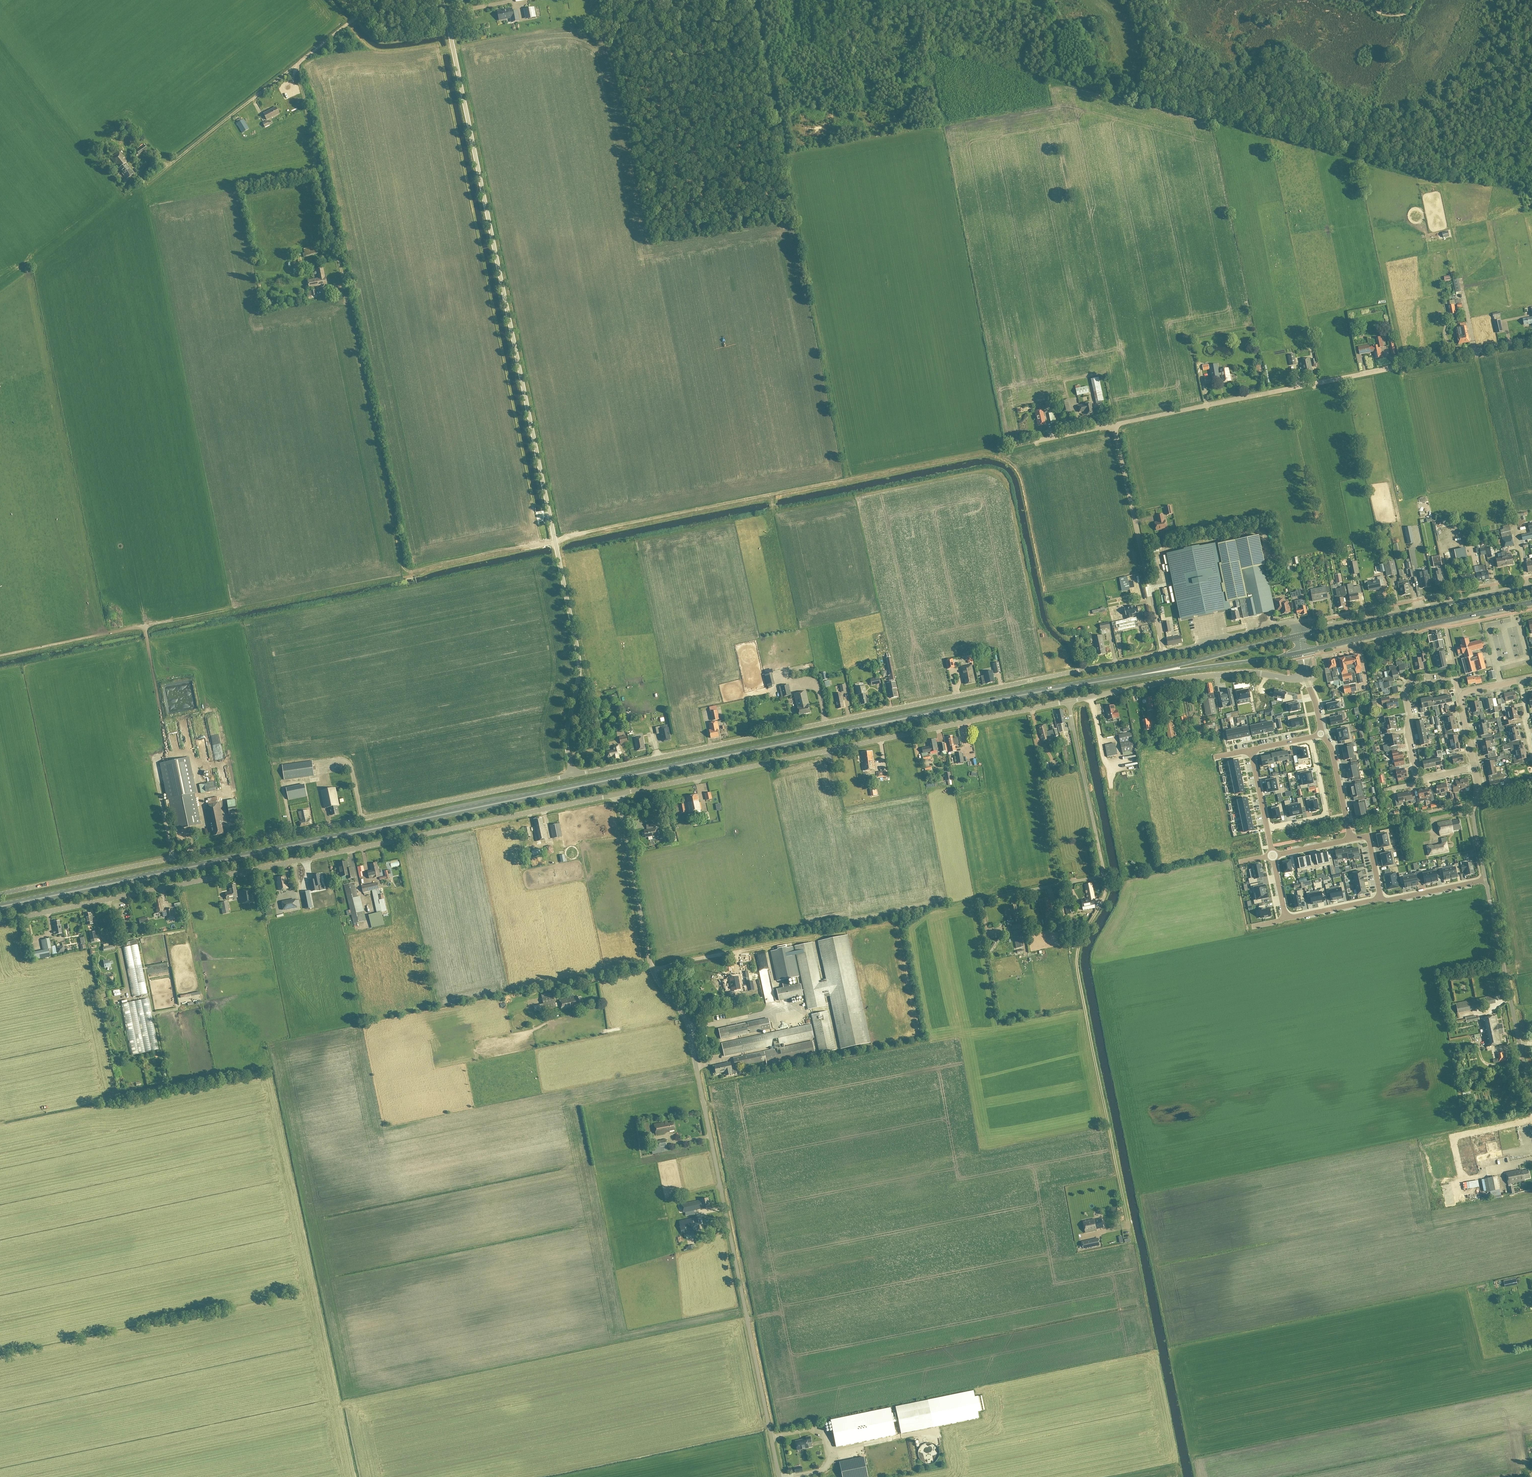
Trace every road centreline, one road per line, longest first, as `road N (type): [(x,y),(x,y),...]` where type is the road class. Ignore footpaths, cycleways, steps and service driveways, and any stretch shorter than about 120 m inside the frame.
road 1 (primary): [(0,907),(1148,674)]
road 2 (track): [(848,480),(404,569),(298,63),(384,0)]
road 3 (unclassified): [(573,775),(567,739),(581,662),(442,0)]
road 4 (unclassified): [(780,1476),(689,1029),(652,969),(618,795)]
road 5 (unclassified): [(1163,654),(1120,423),(1531,339)]
road 6 (unclassified): [(0,923),(618,795)]
road 7 (unclassified): [(573,775),(1163,654)]
road 8 (unclassified): [(0,895),(573,775)]
road 9 (track): [(752,0),(848,480)]
road 10 (unclassified): [(618,795),(1068,702)]
road 11 (track): [(1105,877),(1077,967),(1130,1227)]
road 12 (unclassified): [(981,901),(1105,877),(1068,702)]
road 13 (track): [(848,480),(1120,423)]
road 14 (unclassified): [(1068,702),(1200,677),(1306,676)]
road 15 (primary): [(1531,588),(1298,636)]
road 16 (primary): [(1302,653),(1531,603)]
road 17 (unclassified): [(1531,1106),(1485,880)]
road 18 (track): [(298,63),(147,182)]
road 19 (unclassified): [(1419,778),(1407,691),(1456,678),(1463,695)]
road 20 (primary): [(1148,674),(1302,653)]
road 21 (primary): [(1298,636),(1148,674)]
road 22 (unclassified): [(1163,654),(1294,624),(1298,636)]
road 23 (residential): [(1267,830),(1325,814),(1311,738)]

